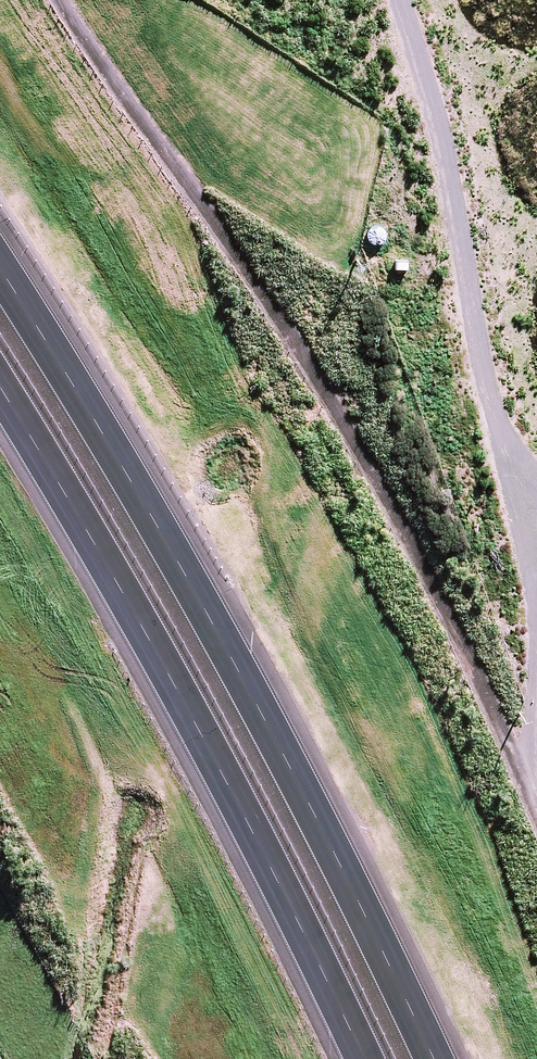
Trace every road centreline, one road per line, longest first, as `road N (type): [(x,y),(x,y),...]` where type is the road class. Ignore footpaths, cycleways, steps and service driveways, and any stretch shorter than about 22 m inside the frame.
road 1 (motorway): [(14,0),(188,347),(394,809),(495,1058)]
road 2 (motorway): [(0,270),(145,504),(335,854),(431,1058)]
road 3 (motorway): [(364,1058),(275,869),(88,522),(0,381)]
road 4 (motorway): [(124,1058),(0,906)]

